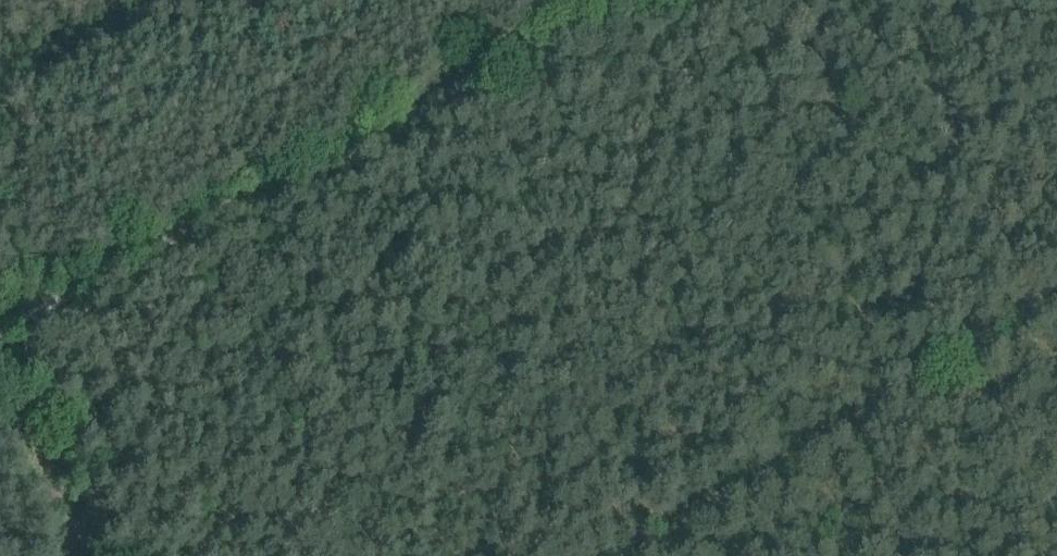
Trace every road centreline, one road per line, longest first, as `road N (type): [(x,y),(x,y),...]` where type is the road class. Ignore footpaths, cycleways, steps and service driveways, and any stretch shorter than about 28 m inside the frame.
road 1 (track): [(0,338),(126,259),(569,37),(627,0)]
road 2 (track): [(0,374),(81,555)]

